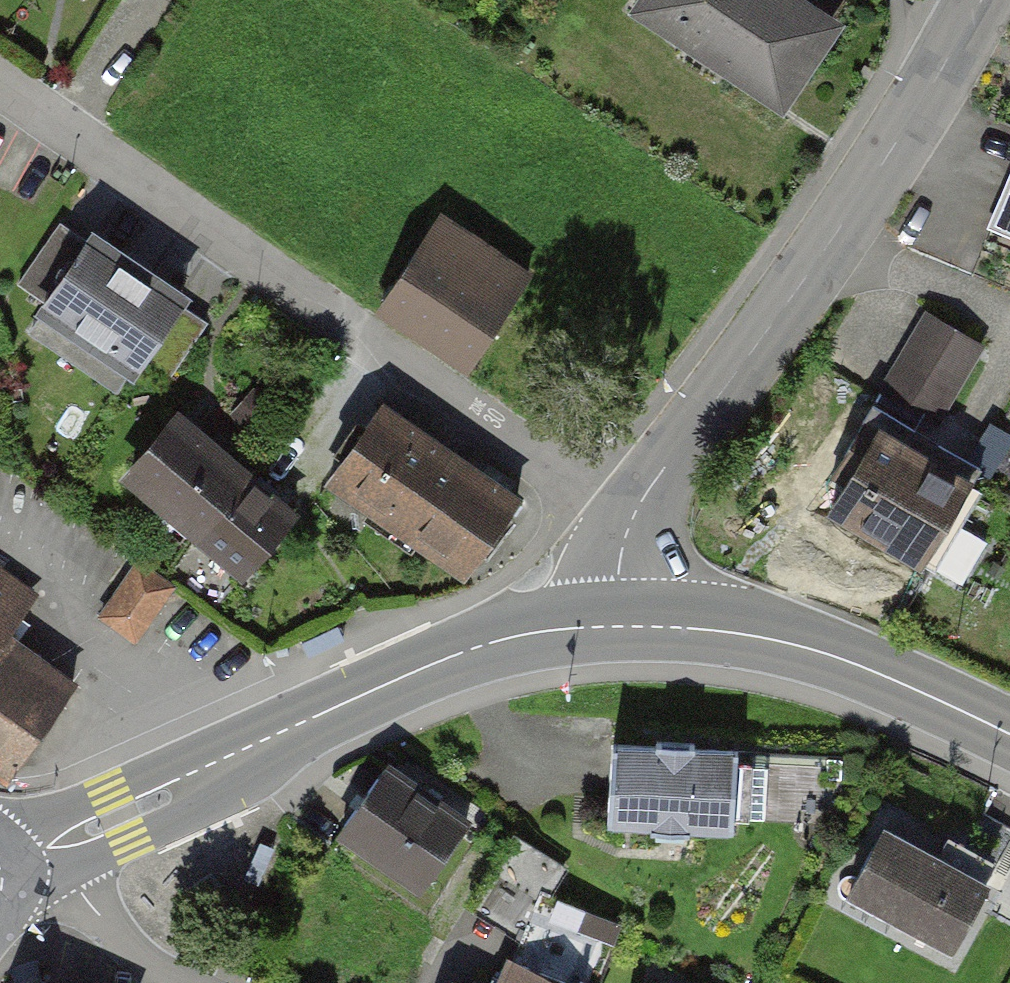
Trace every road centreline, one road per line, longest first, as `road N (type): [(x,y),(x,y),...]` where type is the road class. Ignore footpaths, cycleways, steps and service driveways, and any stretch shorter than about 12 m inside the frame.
road 1 (residential): [(0,87),(628,523)]
road 2 (tertiary): [(619,626),(536,632),(438,662),(9,867)]
road 3 (residential): [(628,523),(890,150),(978,0)]
road 4 (tertiary): [(1009,734),(790,644),(619,626)]
road 5 (residential): [(182,982),(112,934),(73,889),(9,867)]

